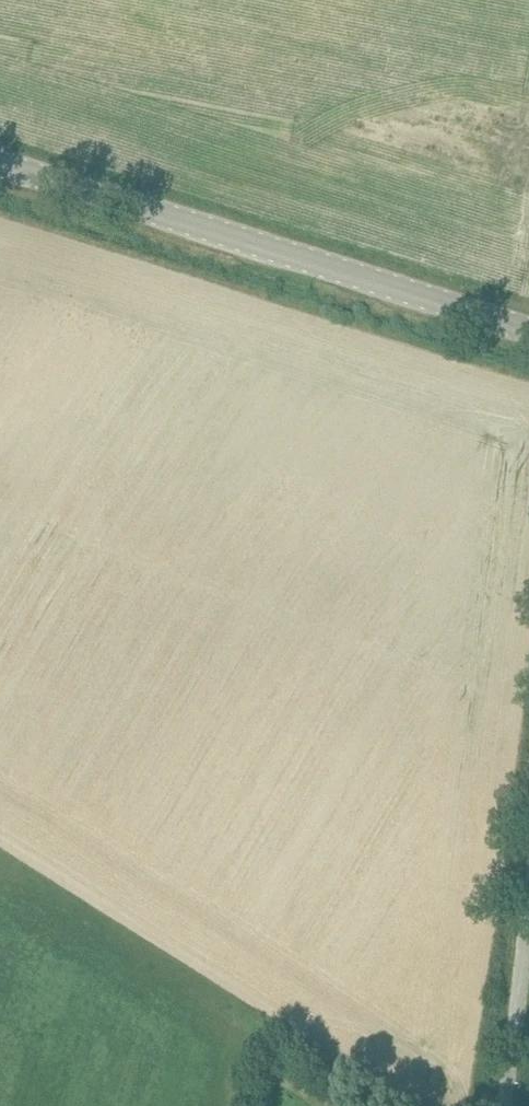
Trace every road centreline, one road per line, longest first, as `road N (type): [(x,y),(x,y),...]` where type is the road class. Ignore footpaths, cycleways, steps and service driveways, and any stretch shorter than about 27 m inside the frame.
road 1 (tertiary): [(528,328),(0,165)]
road 2 (unclassified): [(504,1105),(528,923)]

